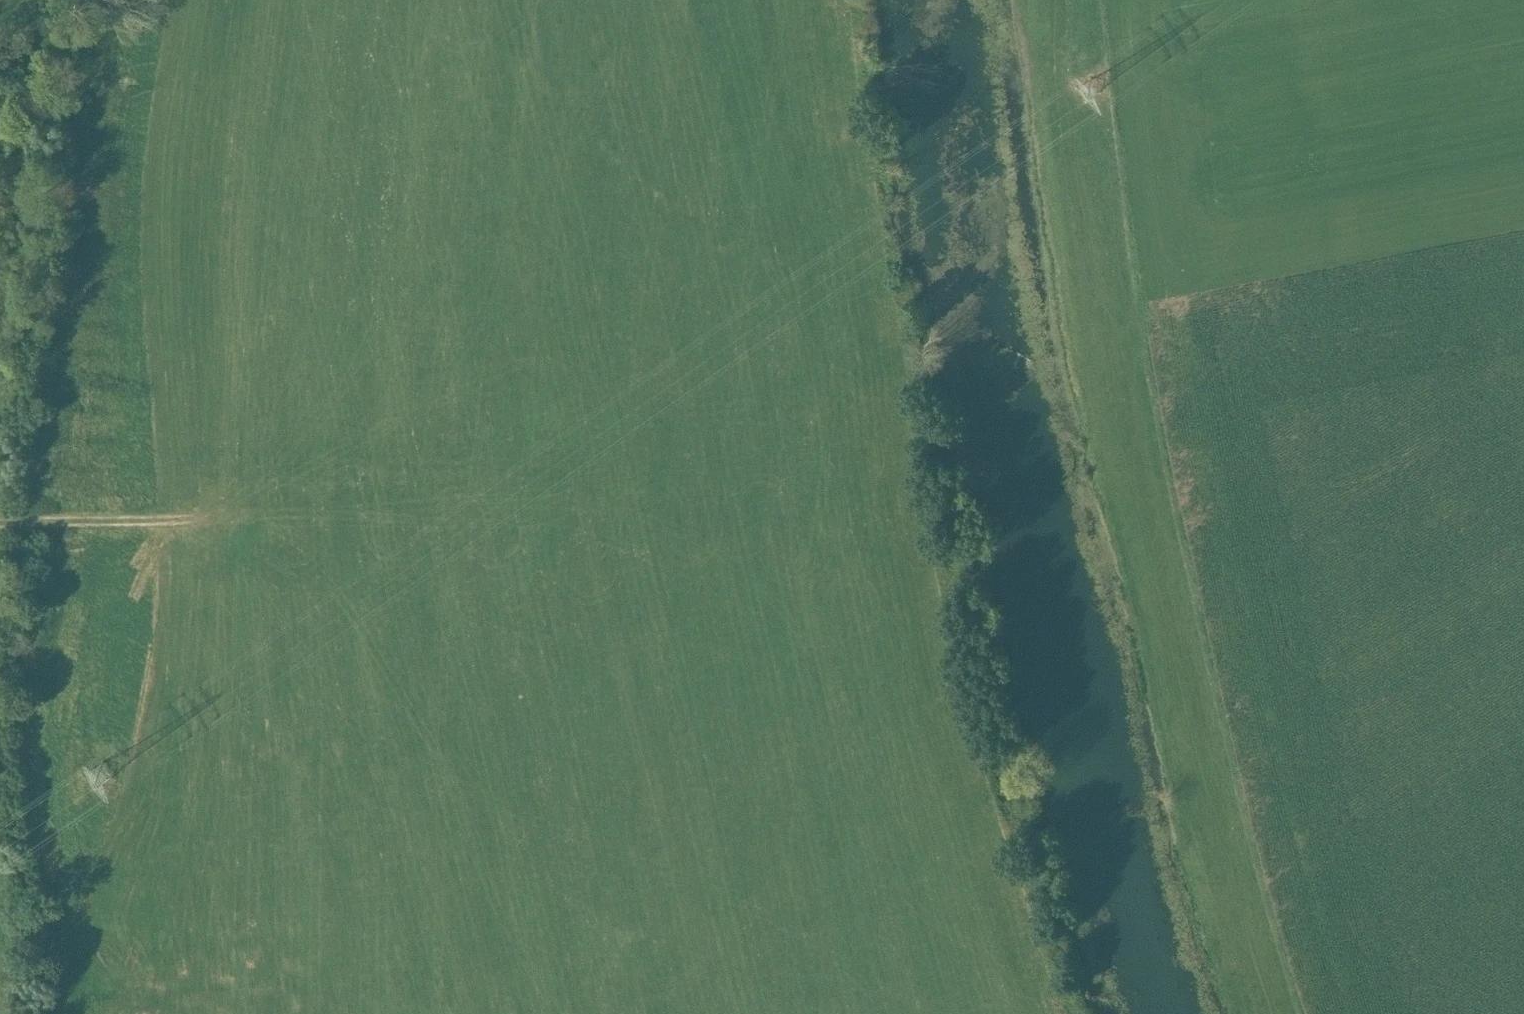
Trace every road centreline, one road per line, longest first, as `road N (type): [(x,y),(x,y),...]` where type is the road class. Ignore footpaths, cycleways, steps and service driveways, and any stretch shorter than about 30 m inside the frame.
road 1 (track): [(229,516),(0,523)]

